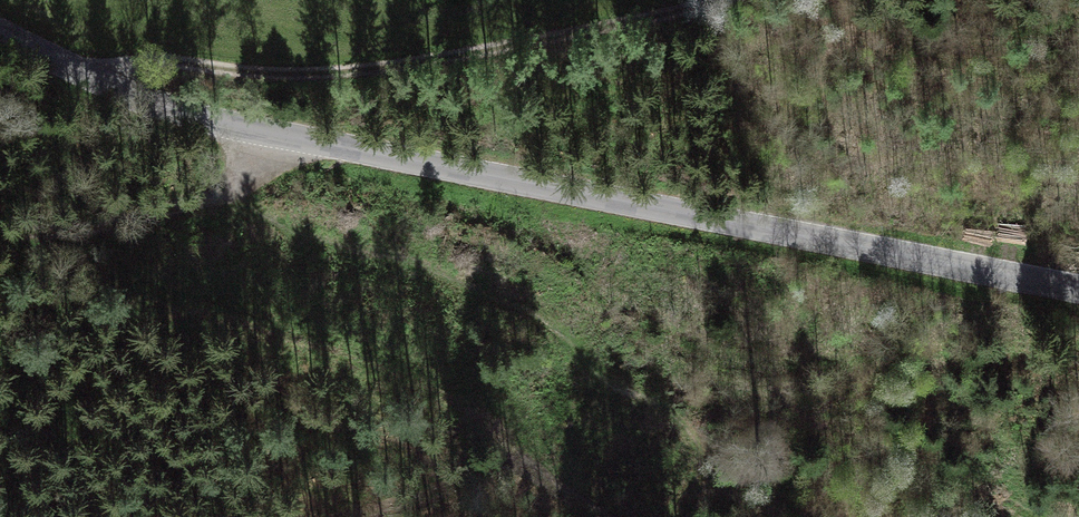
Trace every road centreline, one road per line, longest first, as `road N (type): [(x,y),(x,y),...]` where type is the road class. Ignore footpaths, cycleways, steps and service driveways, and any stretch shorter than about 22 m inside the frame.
road 1 (tertiary): [(0,33),(104,84),(242,127),(1078,294)]
road 2 (track): [(63,66),(196,64),(601,0)]
road 3 (track): [(308,140),(210,199),(95,228),(0,229)]

